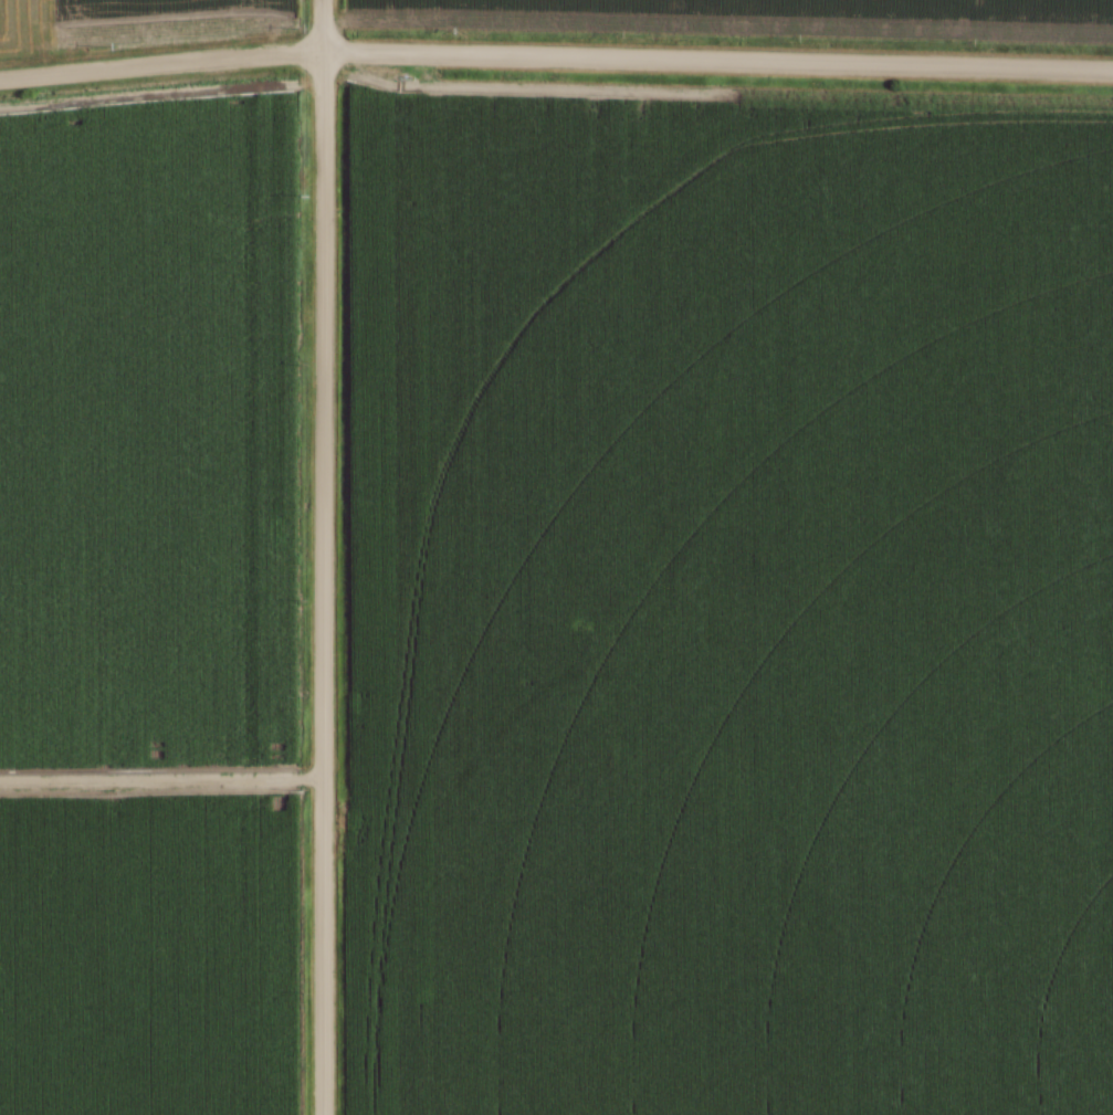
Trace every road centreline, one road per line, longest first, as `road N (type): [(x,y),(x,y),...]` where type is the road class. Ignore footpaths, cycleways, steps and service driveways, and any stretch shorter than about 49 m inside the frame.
road 1 (residential): [(326,1114),(325,56)]
road 2 (tertiary): [(325,56),(1112,74)]
road 3 (residential): [(0,82),(325,56)]

